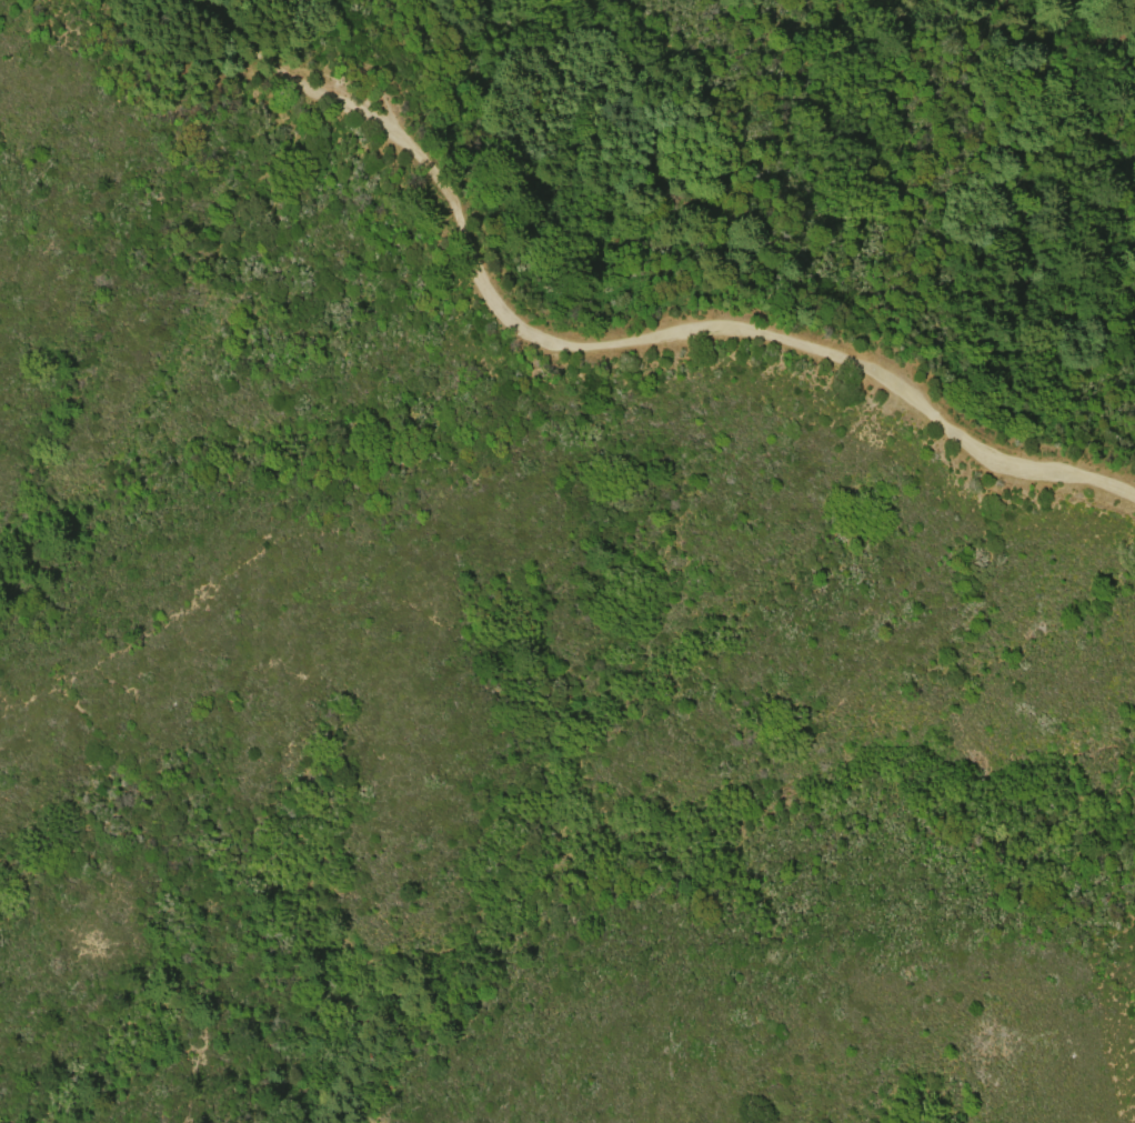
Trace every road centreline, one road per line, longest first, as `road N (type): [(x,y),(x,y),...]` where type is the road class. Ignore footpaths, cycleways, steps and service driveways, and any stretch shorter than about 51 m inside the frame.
road 1 (track): [(1134,496),(1098,478),(987,450),(870,370),(779,334),(716,325),(589,345),(518,323),(481,280),(443,192),(415,154),(363,113),(279,70),(205,0)]

